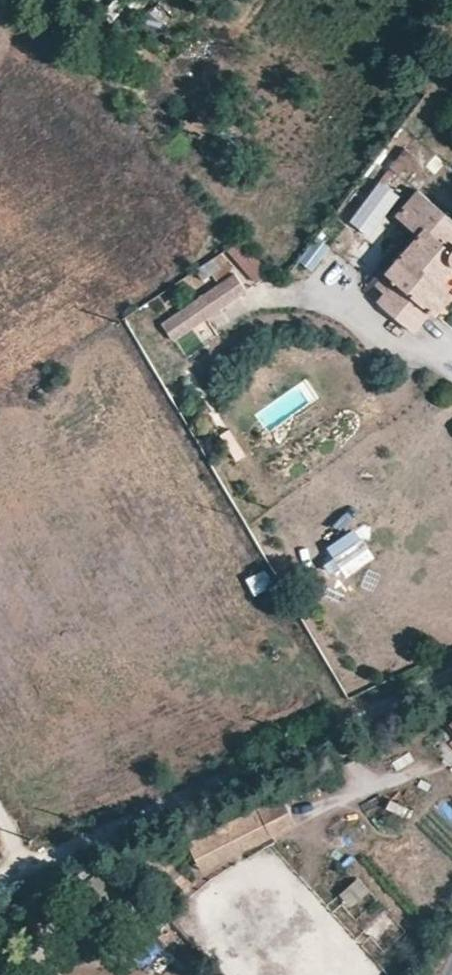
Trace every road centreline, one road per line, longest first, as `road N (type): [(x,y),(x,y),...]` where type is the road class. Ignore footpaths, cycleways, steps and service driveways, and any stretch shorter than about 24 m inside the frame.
road 1 (unclassified): [(30,867),(451,677)]

